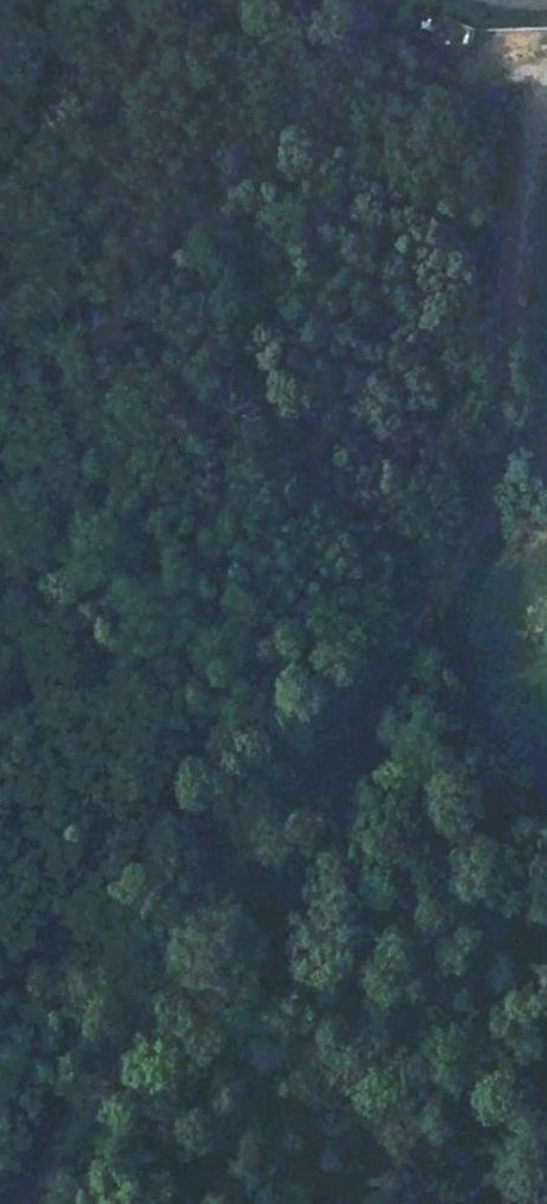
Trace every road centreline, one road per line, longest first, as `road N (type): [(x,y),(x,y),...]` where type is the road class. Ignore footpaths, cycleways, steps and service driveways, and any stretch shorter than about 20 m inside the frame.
road 1 (unclassified): [(546,103),(522,178),(468,497),(45,1203)]

